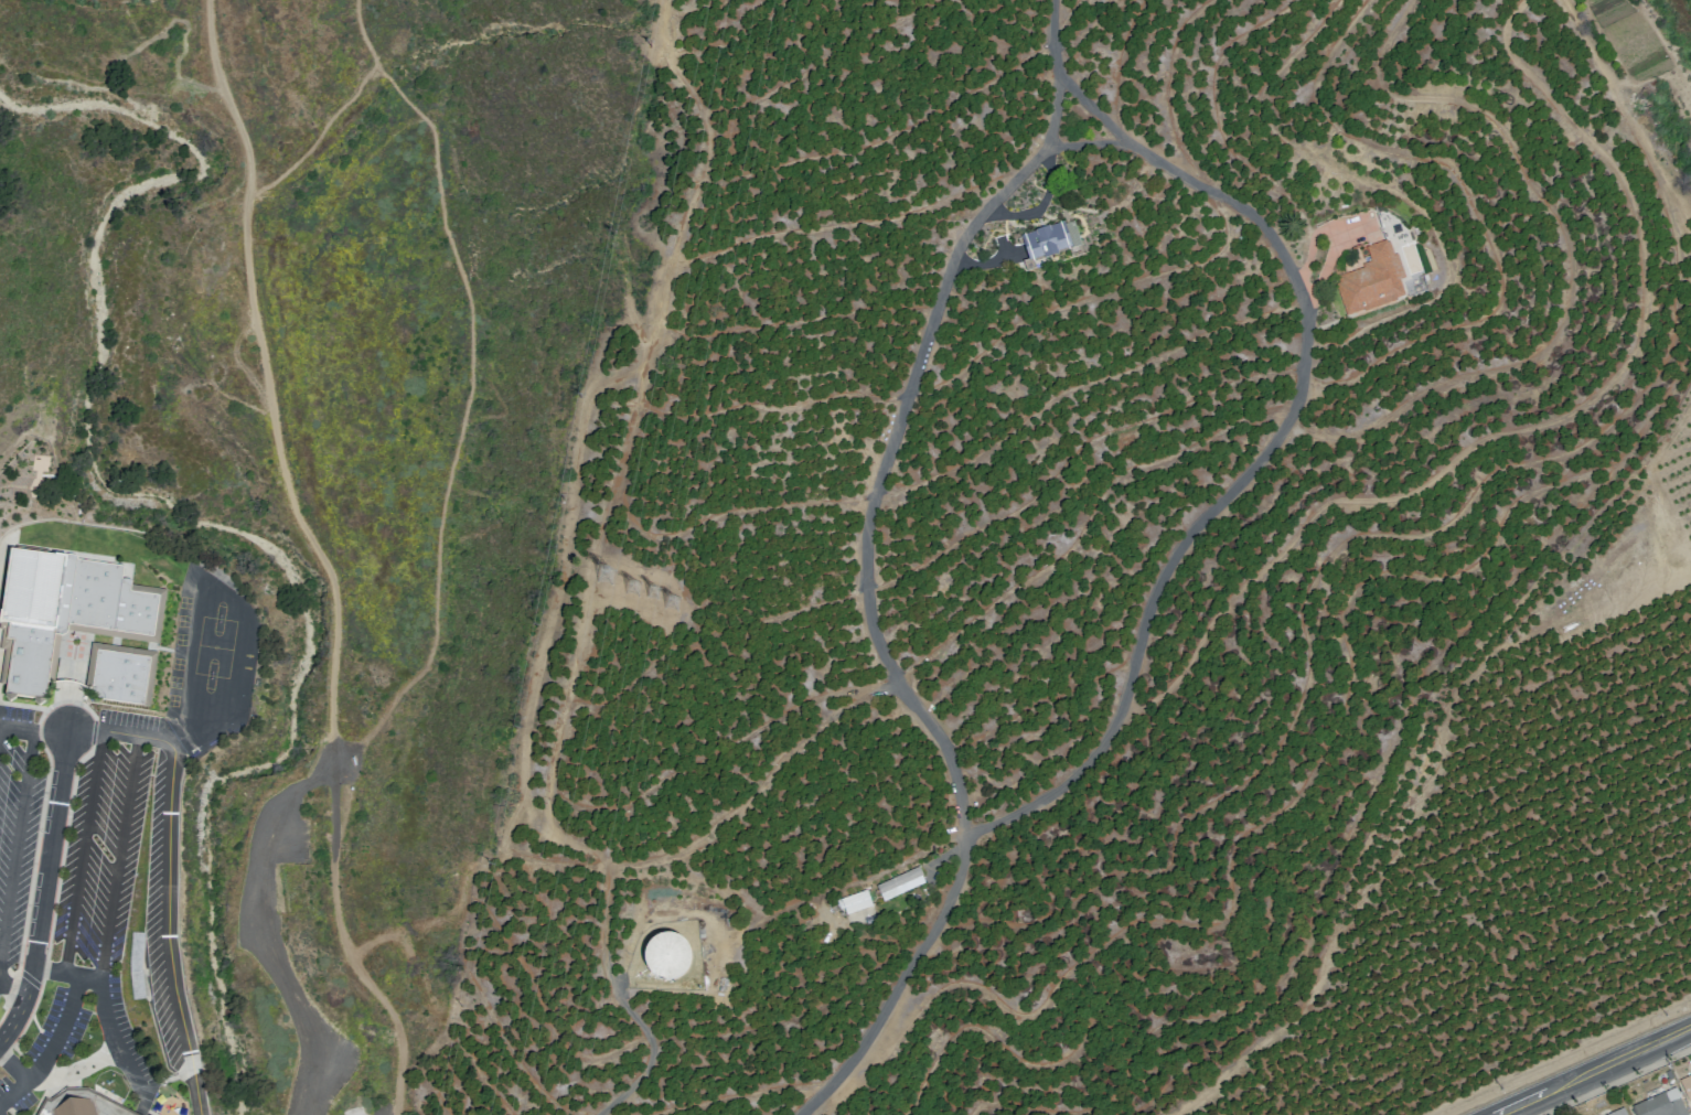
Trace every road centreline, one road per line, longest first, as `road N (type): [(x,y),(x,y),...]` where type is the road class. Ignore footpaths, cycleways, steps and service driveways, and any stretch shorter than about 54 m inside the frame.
road 1 (residential): [(0,1044),(33,977),(71,730)]
road 2 (tertiary): [(1502,1114),(1690,1030)]

